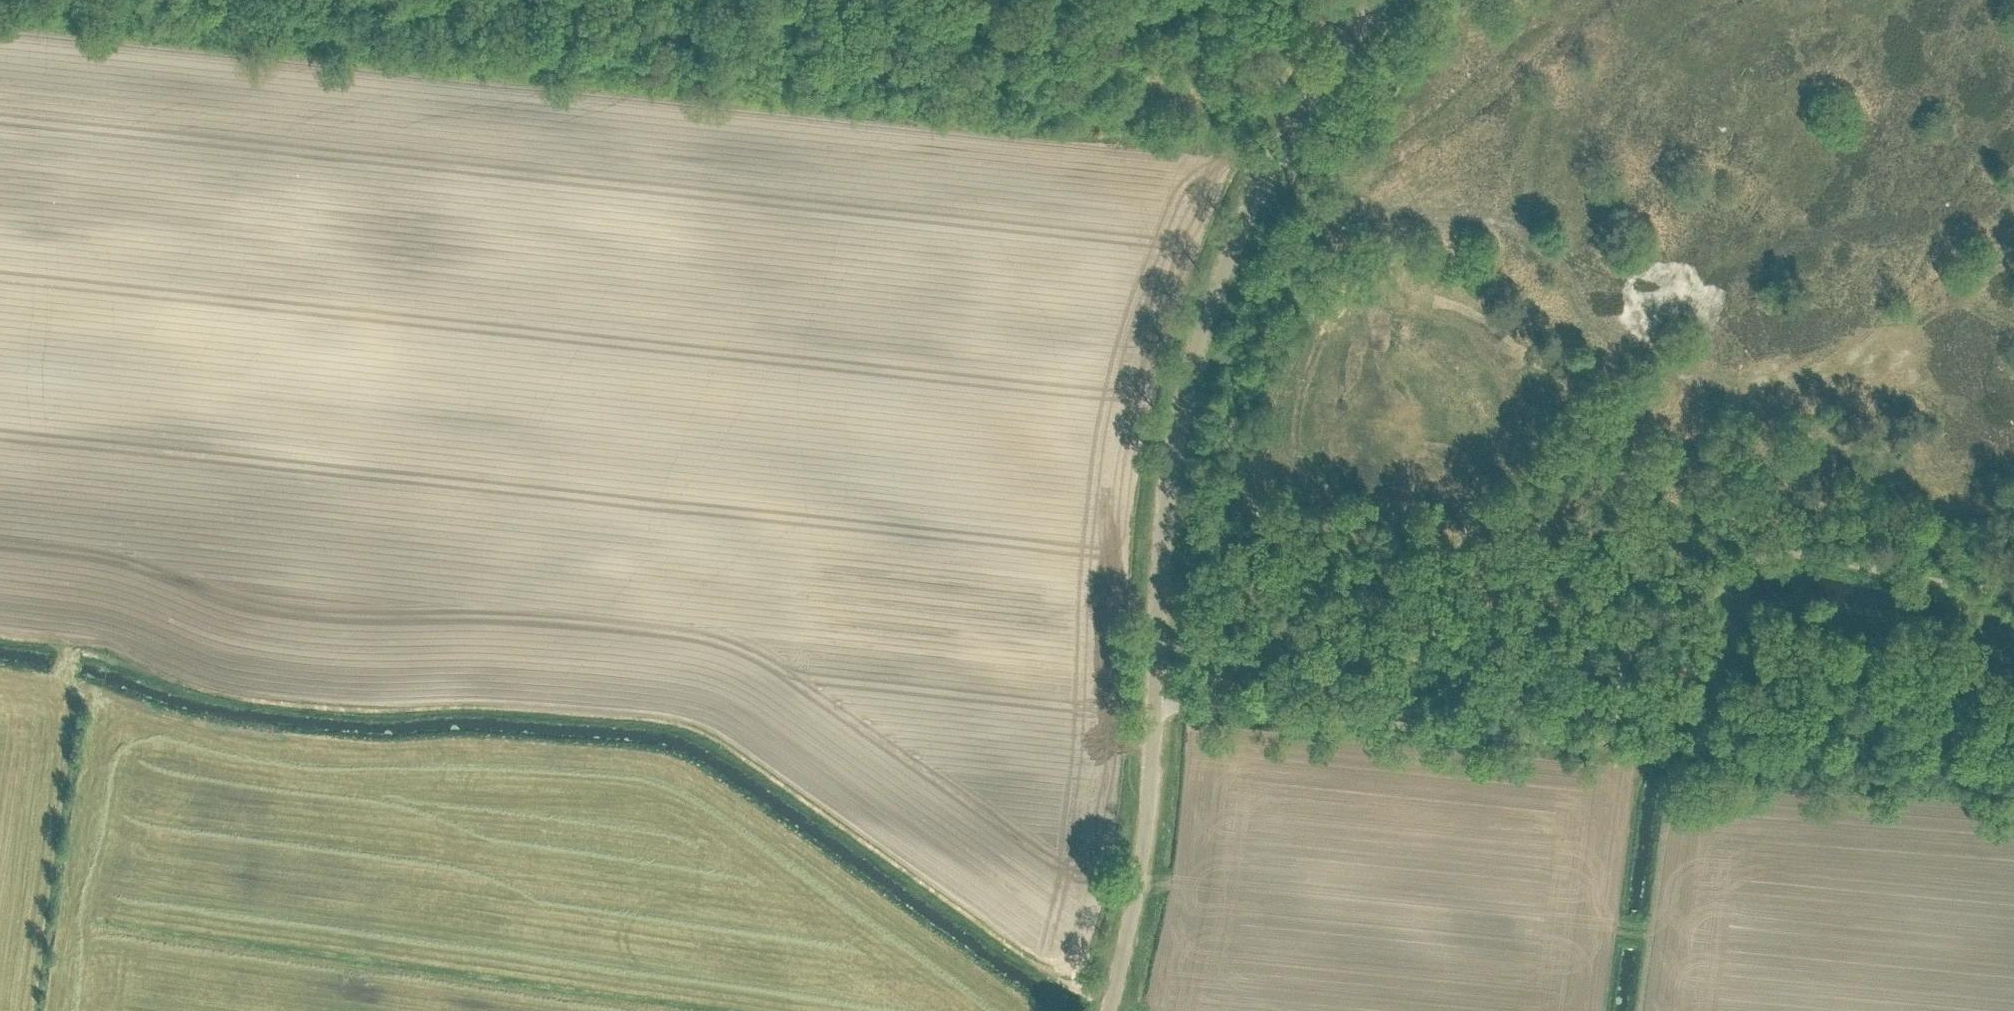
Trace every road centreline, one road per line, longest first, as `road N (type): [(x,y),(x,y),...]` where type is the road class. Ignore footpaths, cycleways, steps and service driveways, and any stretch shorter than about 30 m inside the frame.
road 1 (unclassified): [(1109,1010),(1147,814),(1161,542),(1196,349),(1290,127),(1378,0)]
road 2 (track): [(1604,730),(1645,757),(1628,785),(1609,926),(1655,935),(1675,781),(1710,759),(1807,745),(1891,715),(1924,692),(1956,640),(1967,586)]

